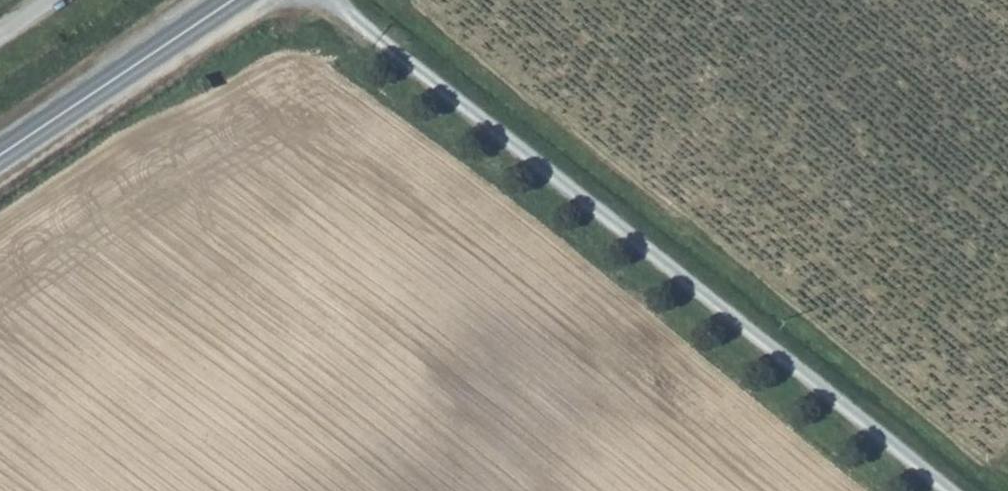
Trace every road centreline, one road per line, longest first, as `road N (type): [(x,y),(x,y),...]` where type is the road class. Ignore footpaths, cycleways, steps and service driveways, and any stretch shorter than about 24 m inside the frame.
road 1 (tertiary): [(234,0),(0,153)]

